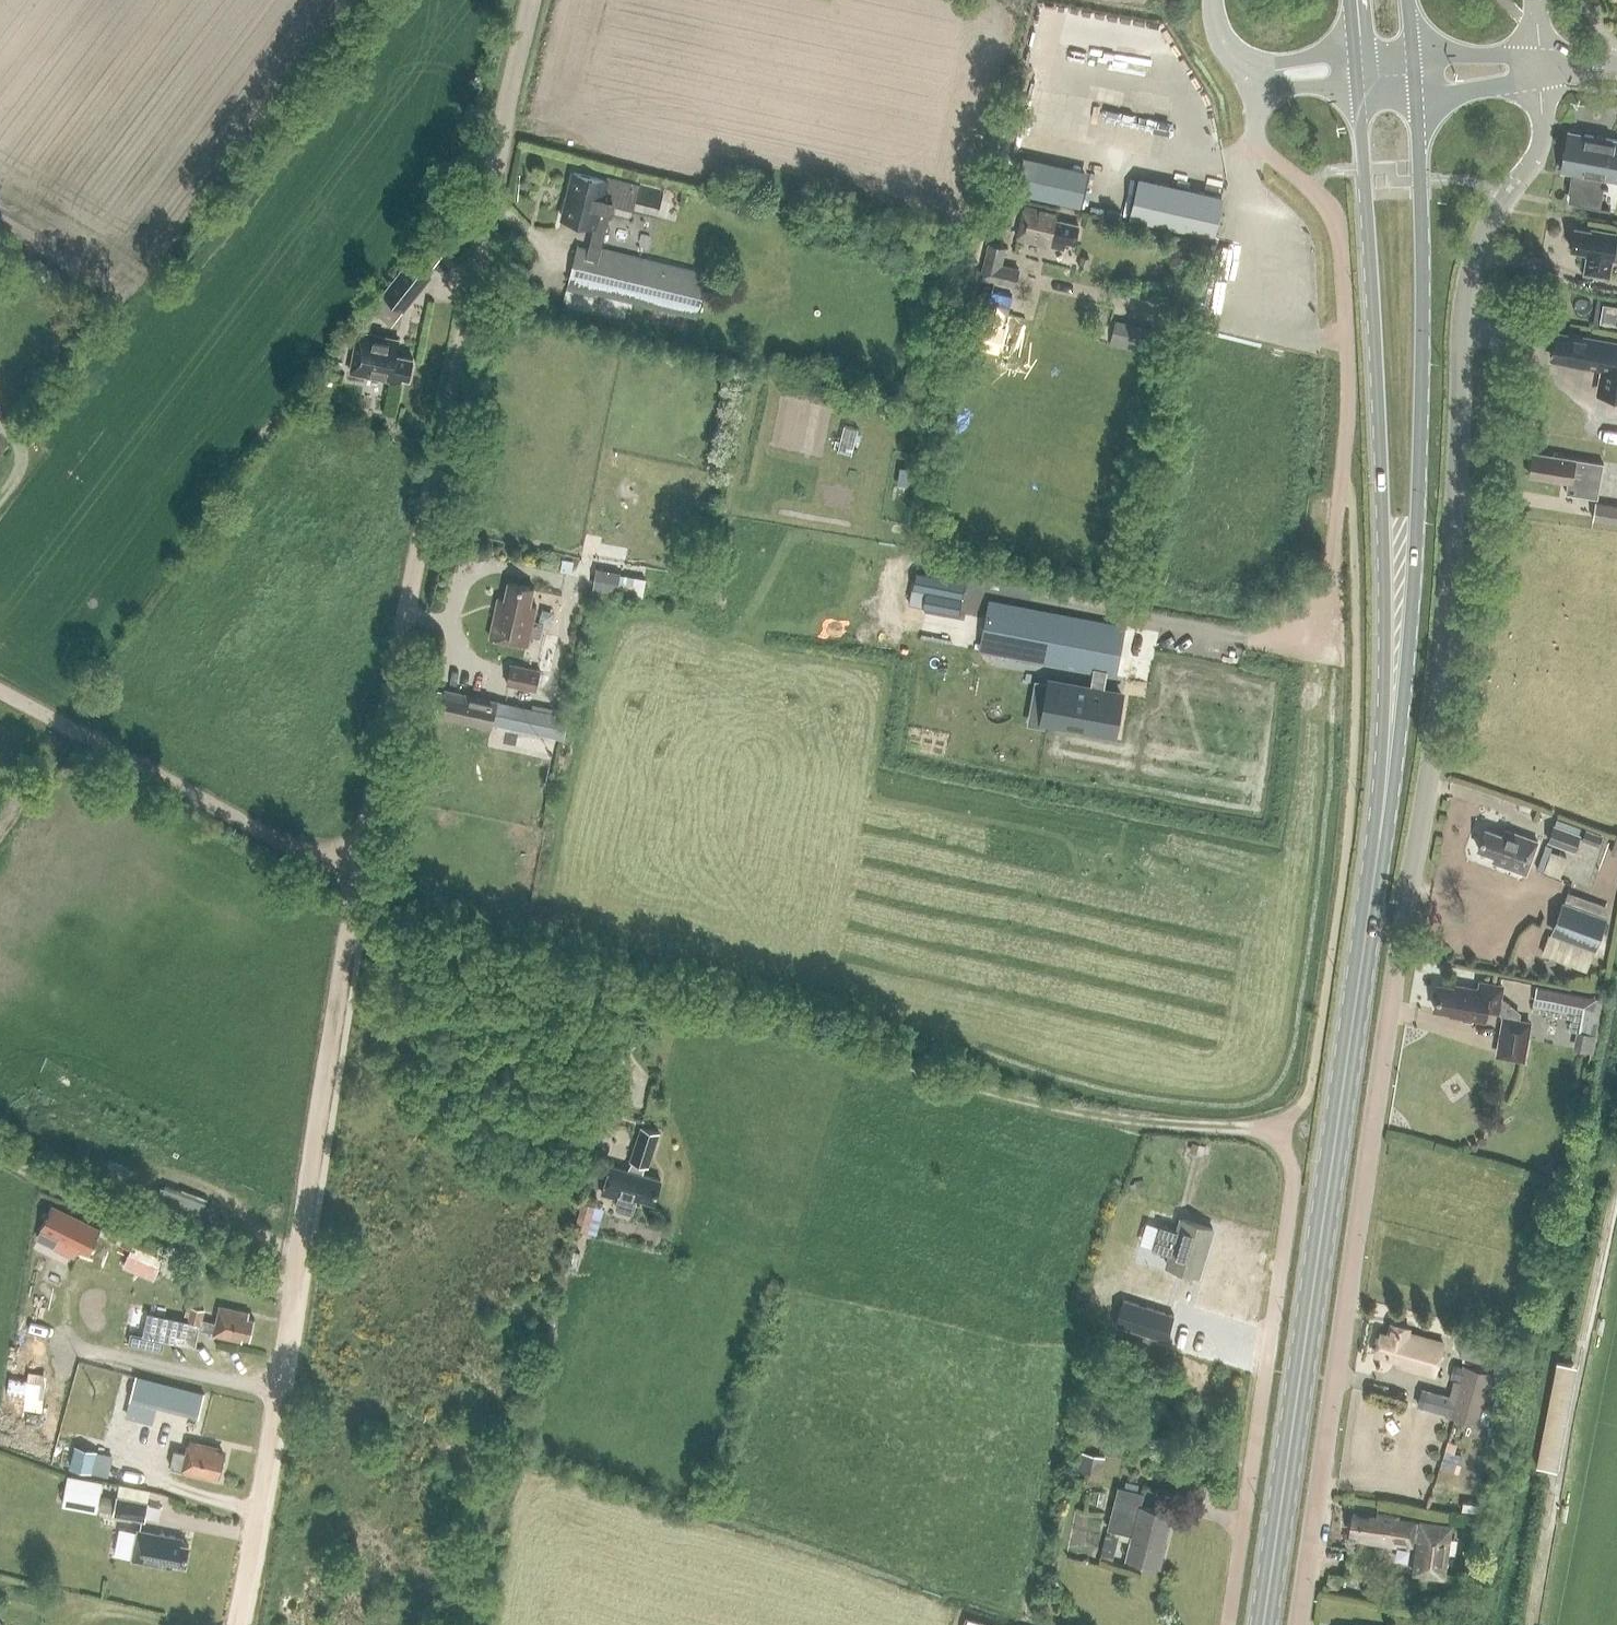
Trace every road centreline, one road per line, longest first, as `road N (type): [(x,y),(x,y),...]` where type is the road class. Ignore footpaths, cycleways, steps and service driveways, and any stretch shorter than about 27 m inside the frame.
road 1 (unclassified): [(1304,1624),(1440,746),(1465,293),(1488,230),(1541,140),(1539,69)]
road 2 (track): [(349,937),(544,0)]
road 3 (primary): [(1264,1624),(1383,816)]
road 4 (primary): [(1358,87),(1383,518),(1383,816)]
road 5 (primary): [(1383,816),(1393,791),(1421,518),(1416,96)]
road 6 (track): [(228,1624),(349,937)]
road 7 (track): [(1279,1135),(1027,1102),(833,1032),(652,991)]
road 8 (unclassified): [(1254,76),(1263,147),(1337,222),(1347,412),(1334,553)]
road 9 (unclassified): [(1219,1624),(1292,1176),(1279,1135)]
road 10 (track): [(361,879),(0,690)]
road 11 (track): [(0,1159),(300,1307)]
road 12 (tertiary): [(1416,96),(1510,85),(1539,69)]
road 13 (tertiary): [(1539,69),(1508,57),(1414,54)]

